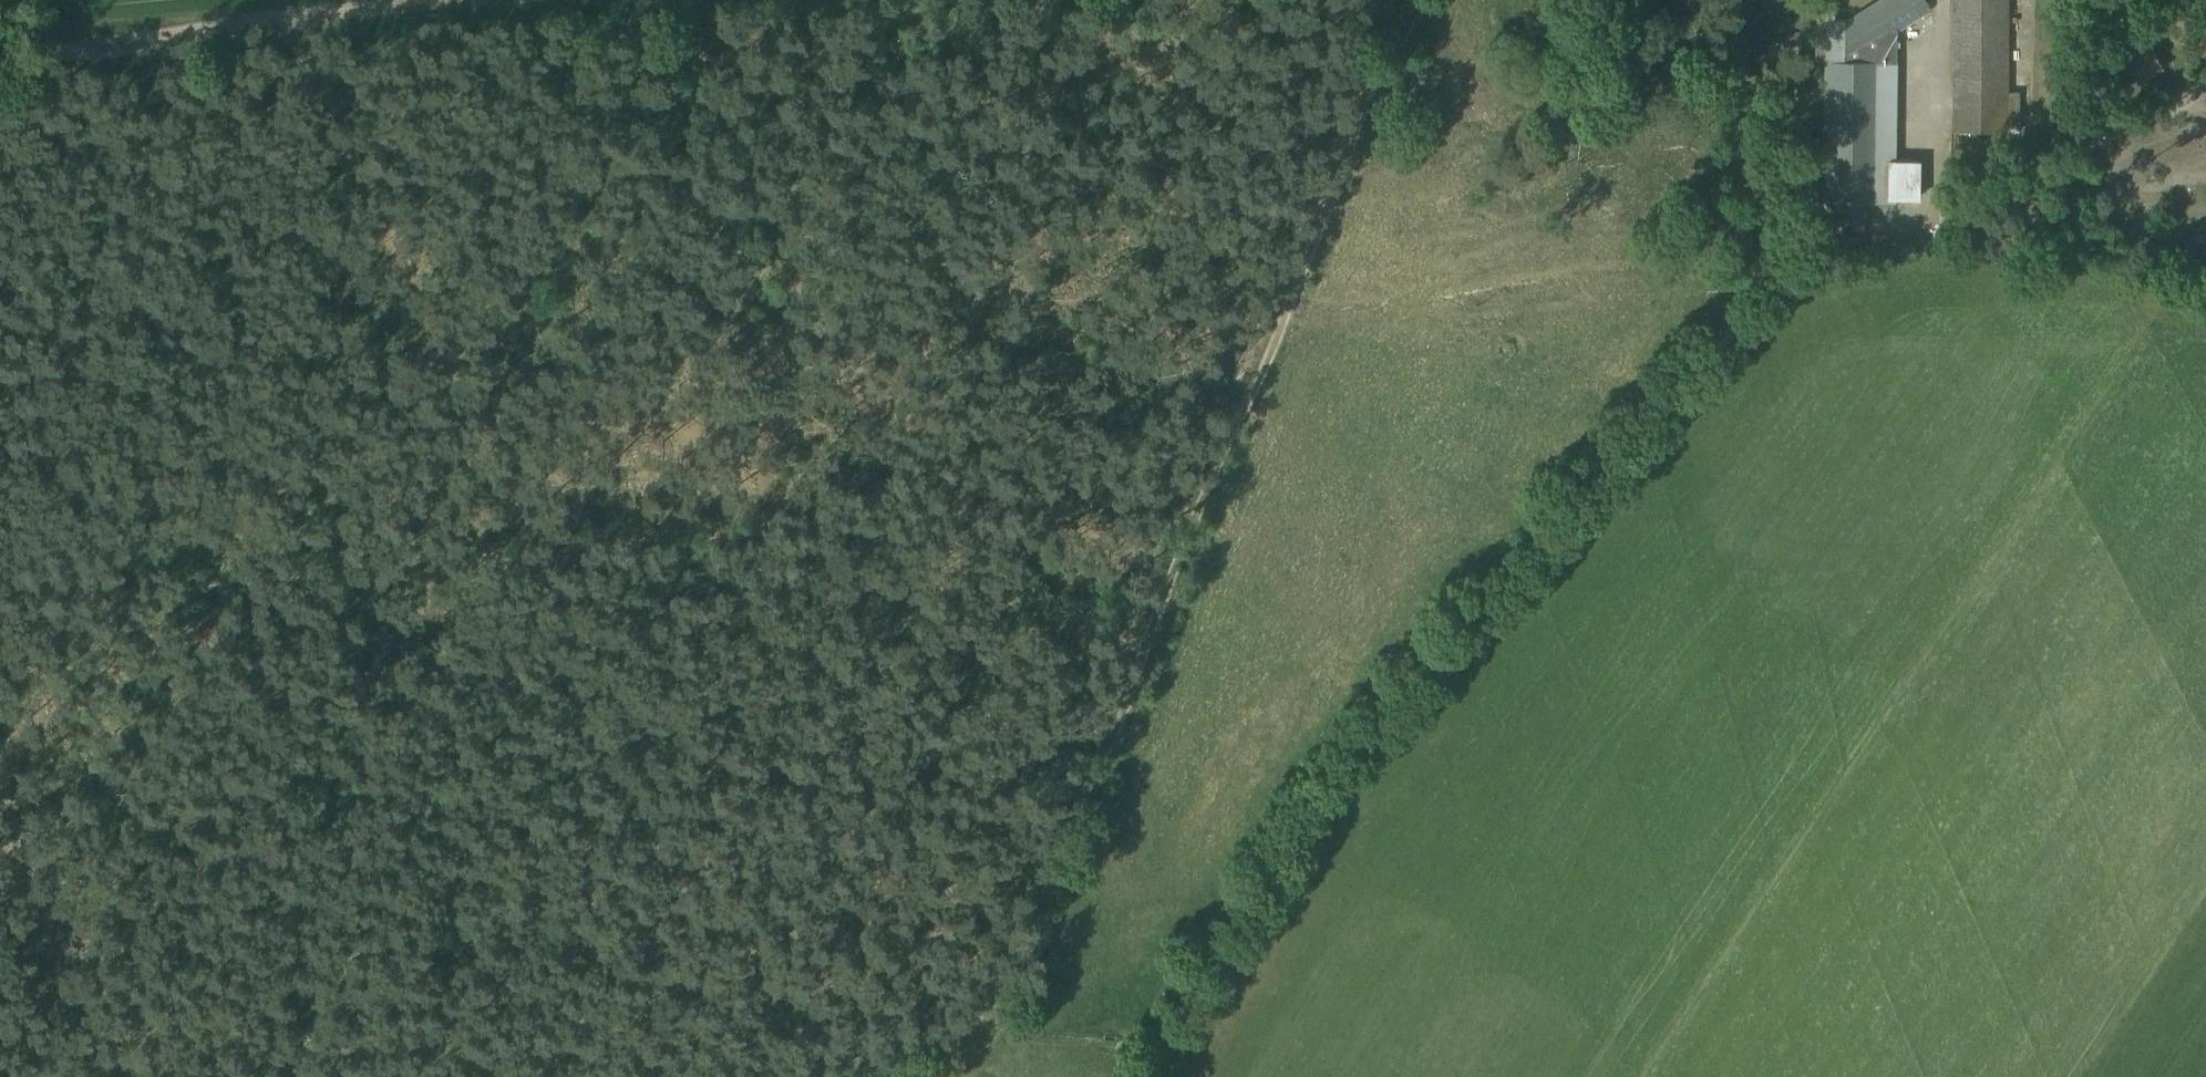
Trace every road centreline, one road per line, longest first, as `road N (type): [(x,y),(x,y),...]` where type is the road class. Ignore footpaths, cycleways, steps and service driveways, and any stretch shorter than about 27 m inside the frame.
road 1 (track): [(871,1076),(892,1075),(999,1008),(1407,0)]
road 2 (track): [(183,34),(552,0)]
road 3 (track): [(0,49),(183,34)]

